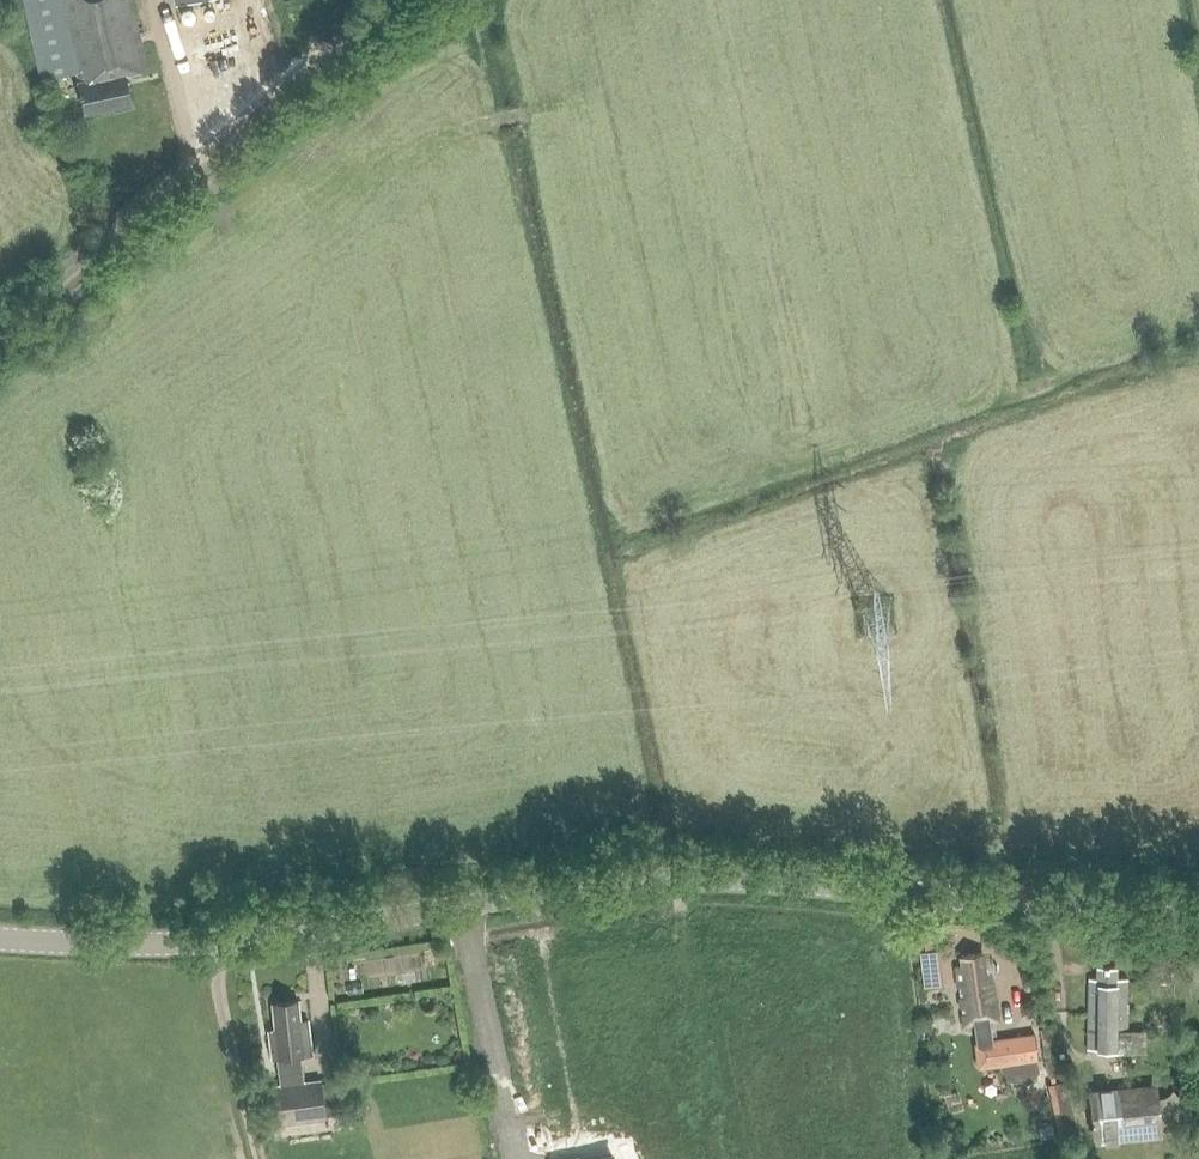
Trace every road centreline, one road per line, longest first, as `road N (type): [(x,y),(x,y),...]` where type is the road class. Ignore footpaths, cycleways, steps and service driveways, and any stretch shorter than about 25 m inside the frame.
road 1 (tertiary): [(1198,918),(663,879),(182,943),(0,937)]
road 2 (unclassified): [(0,329),(395,0)]

